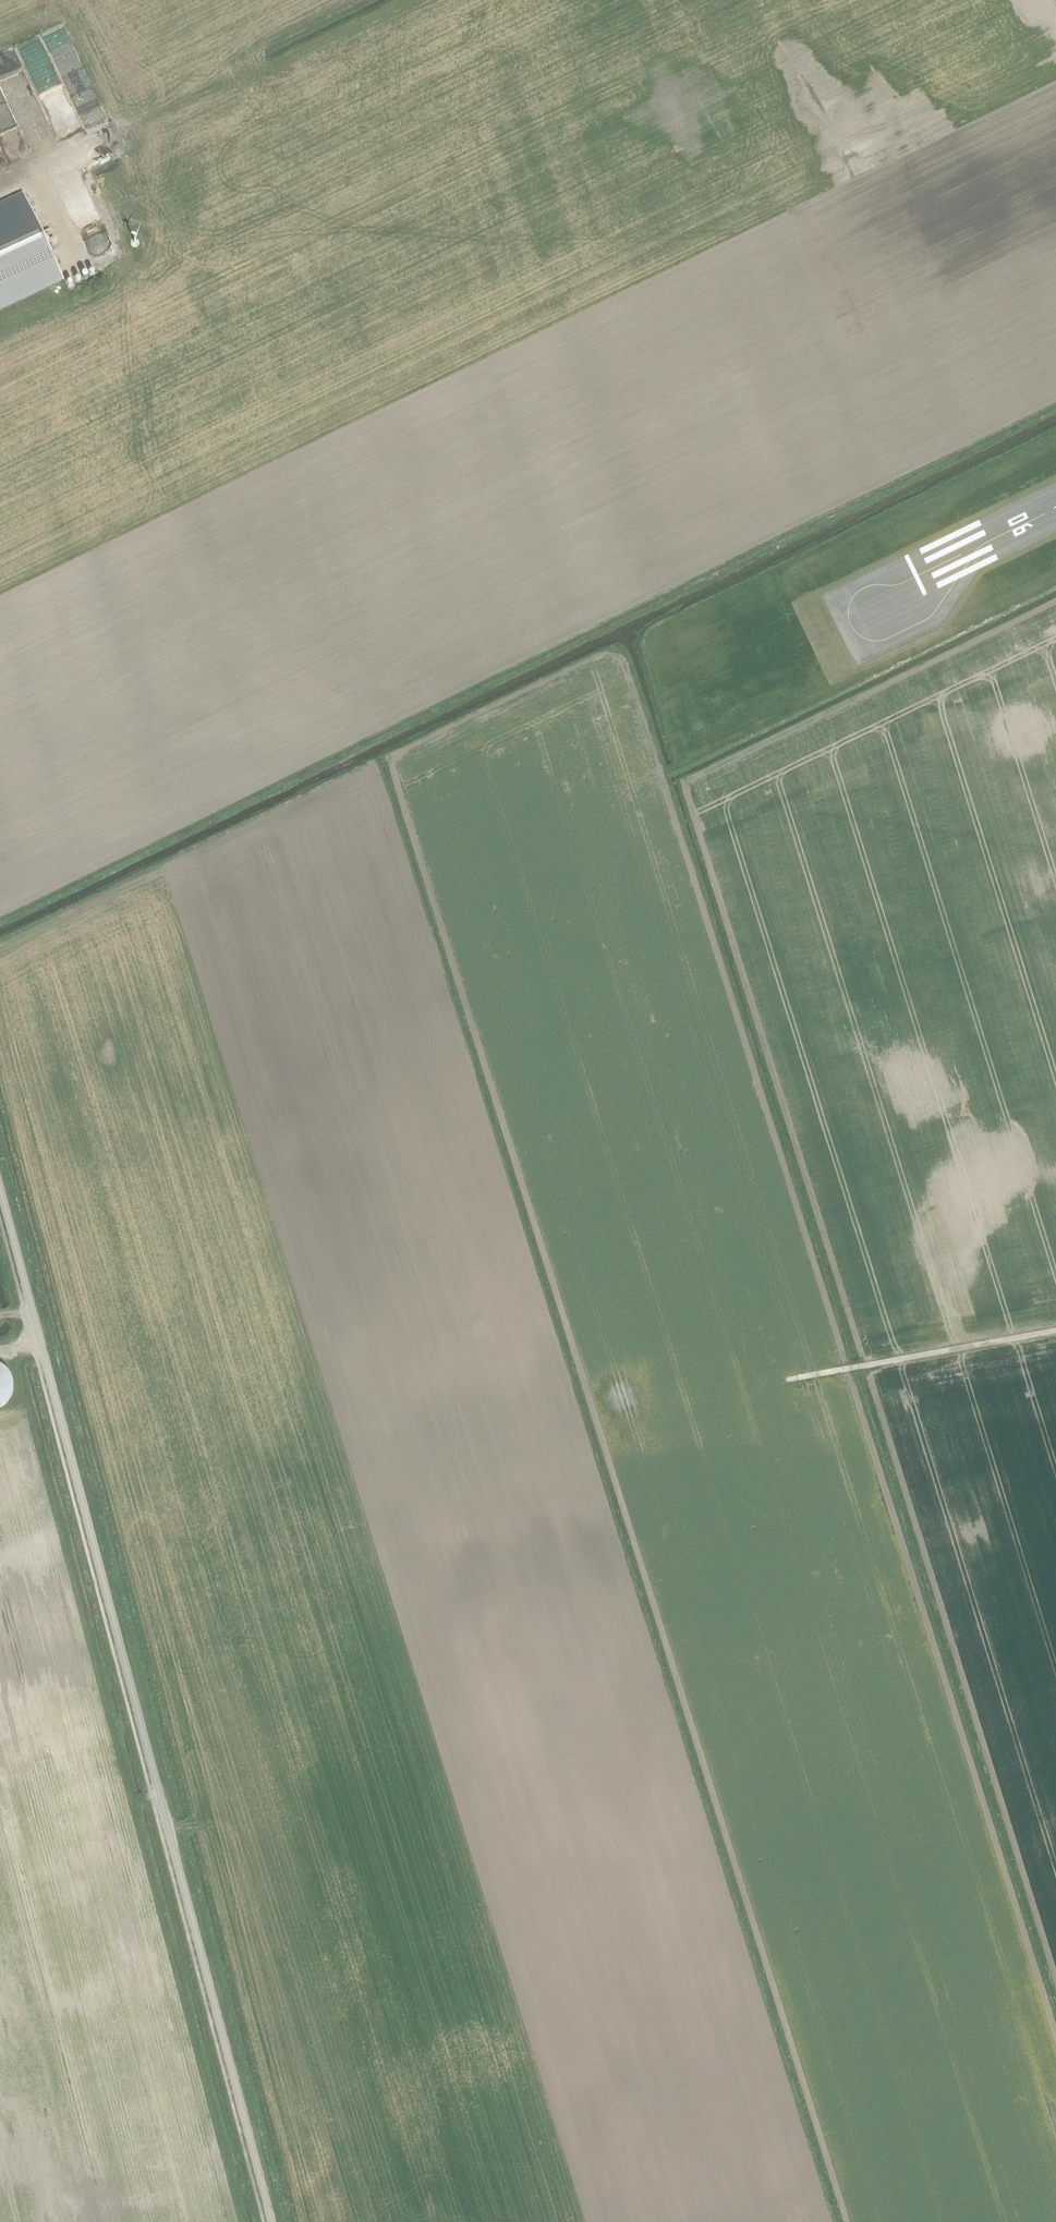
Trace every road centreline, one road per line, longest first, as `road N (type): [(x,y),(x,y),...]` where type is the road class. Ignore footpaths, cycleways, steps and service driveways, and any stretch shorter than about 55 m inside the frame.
road 1 (unclassified): [(0,1188),(273,2221)]
road 2 (track): [(1055,1331),(793,1380)]

